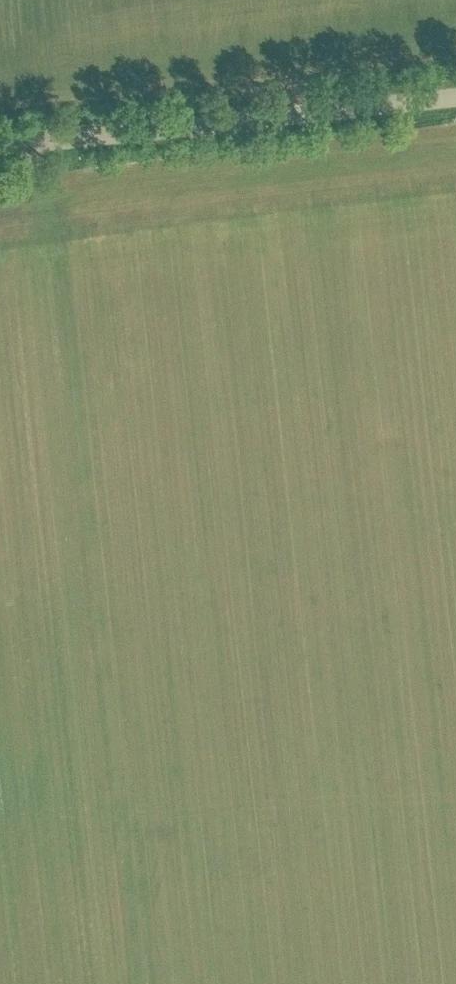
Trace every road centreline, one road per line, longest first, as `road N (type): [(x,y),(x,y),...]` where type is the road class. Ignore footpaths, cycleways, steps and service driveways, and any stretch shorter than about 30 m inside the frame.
road 1 (unclassified): [(0,143),(455,94)]

